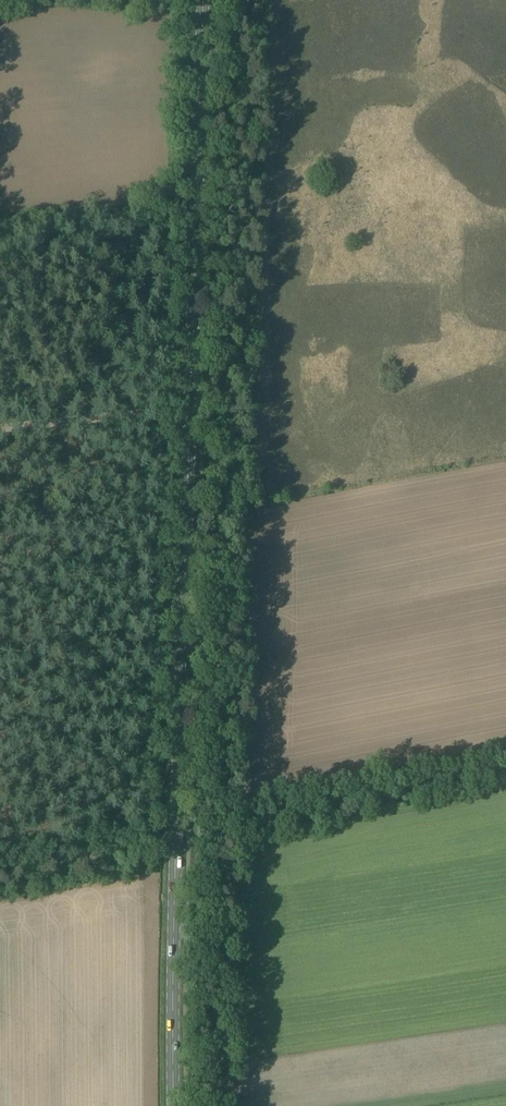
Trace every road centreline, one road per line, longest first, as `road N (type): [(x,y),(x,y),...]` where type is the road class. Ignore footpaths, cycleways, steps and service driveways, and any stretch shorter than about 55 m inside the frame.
road 1 (primary): [(175,1105),(176,829),(206,0)]
road 2 (track): [(0,426),(201,423)]
road 3 (track): [(0,863),(176,829)]

